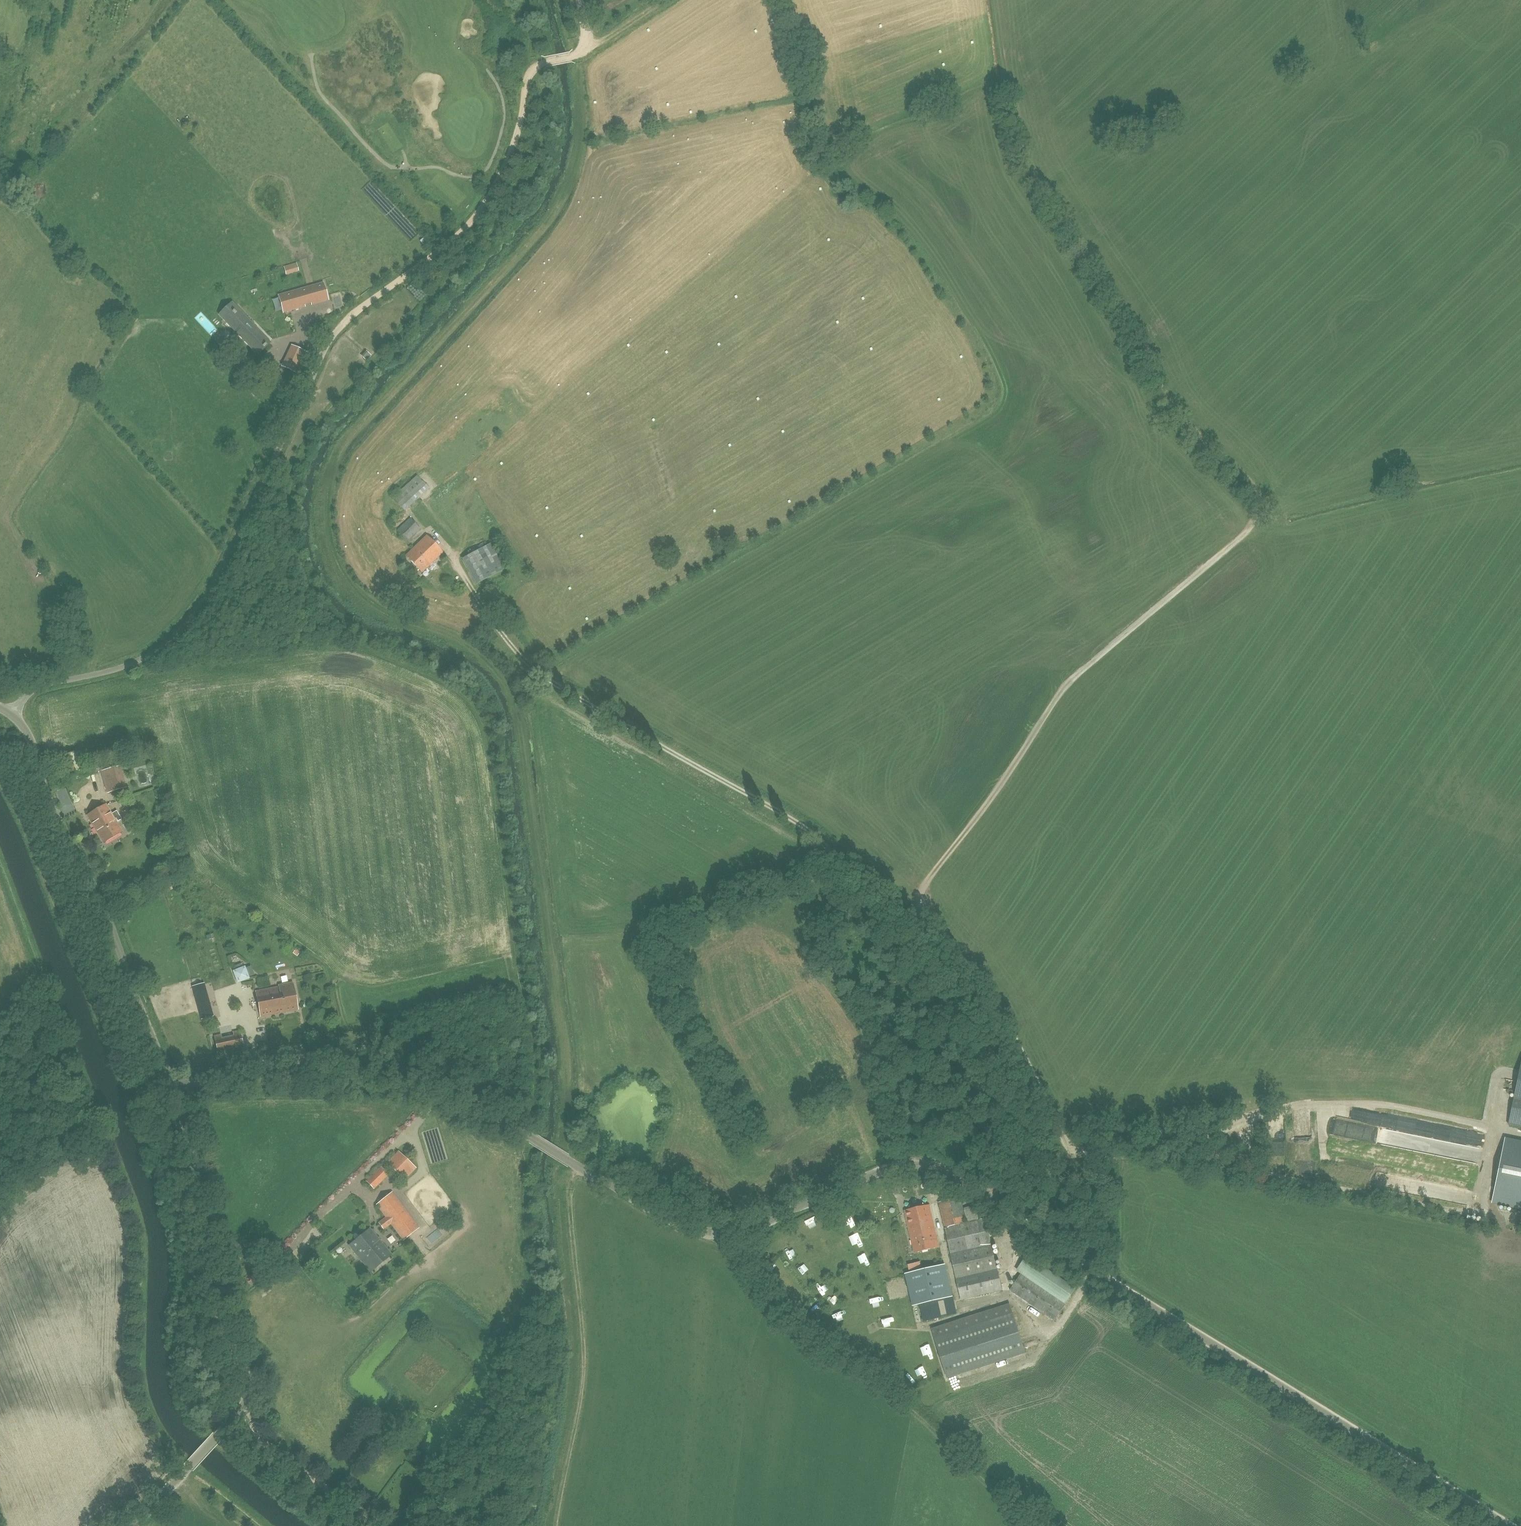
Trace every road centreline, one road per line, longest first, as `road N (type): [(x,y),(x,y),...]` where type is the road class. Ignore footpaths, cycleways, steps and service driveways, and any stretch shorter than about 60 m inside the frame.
road 1 (tertiary): [(1506,1525),(943,1171),(889,1168),(724,1234),(675,1221),(387,1057),(322,1054),(176,1086)]
road 2 (track): [(1041,179),(1143,339),(1173,406),(1239,471),(1259,504),(1246,533),(1067,684),(934,871),(923,914)]
road 3 (track): [(1520,1134),(1400,1107),(1324,1103),(1195,1140),(1069,1150),(991,997),(923,914)]
road 4 (unclassified): [(11,714),(42,685),(118,669),(180,632),(217,576),(345,322)]
road 5 (tertiary): [(134,1525),(236,1418),(248,1394),(220,1312),(176,1086)]
road 6 (track): [(1496,0),(1041,179)]
road 7 (tertiary): [(176,1086),(100,899),(57,823),(34,748),(11,714)]
road 8 (track): [(573,1164),(569,1193),(584,1363),(555,1525)]
road 9 (track): [(345,322),(481,209),(509,158),(524,83),(536,65)]
road 10 (track): [(221,1315),(450,1088)]
road 11 (track): [(394,1525),(236,1418)]
road 12 (track): [(998,0),(1022,159),(1041,179)]

